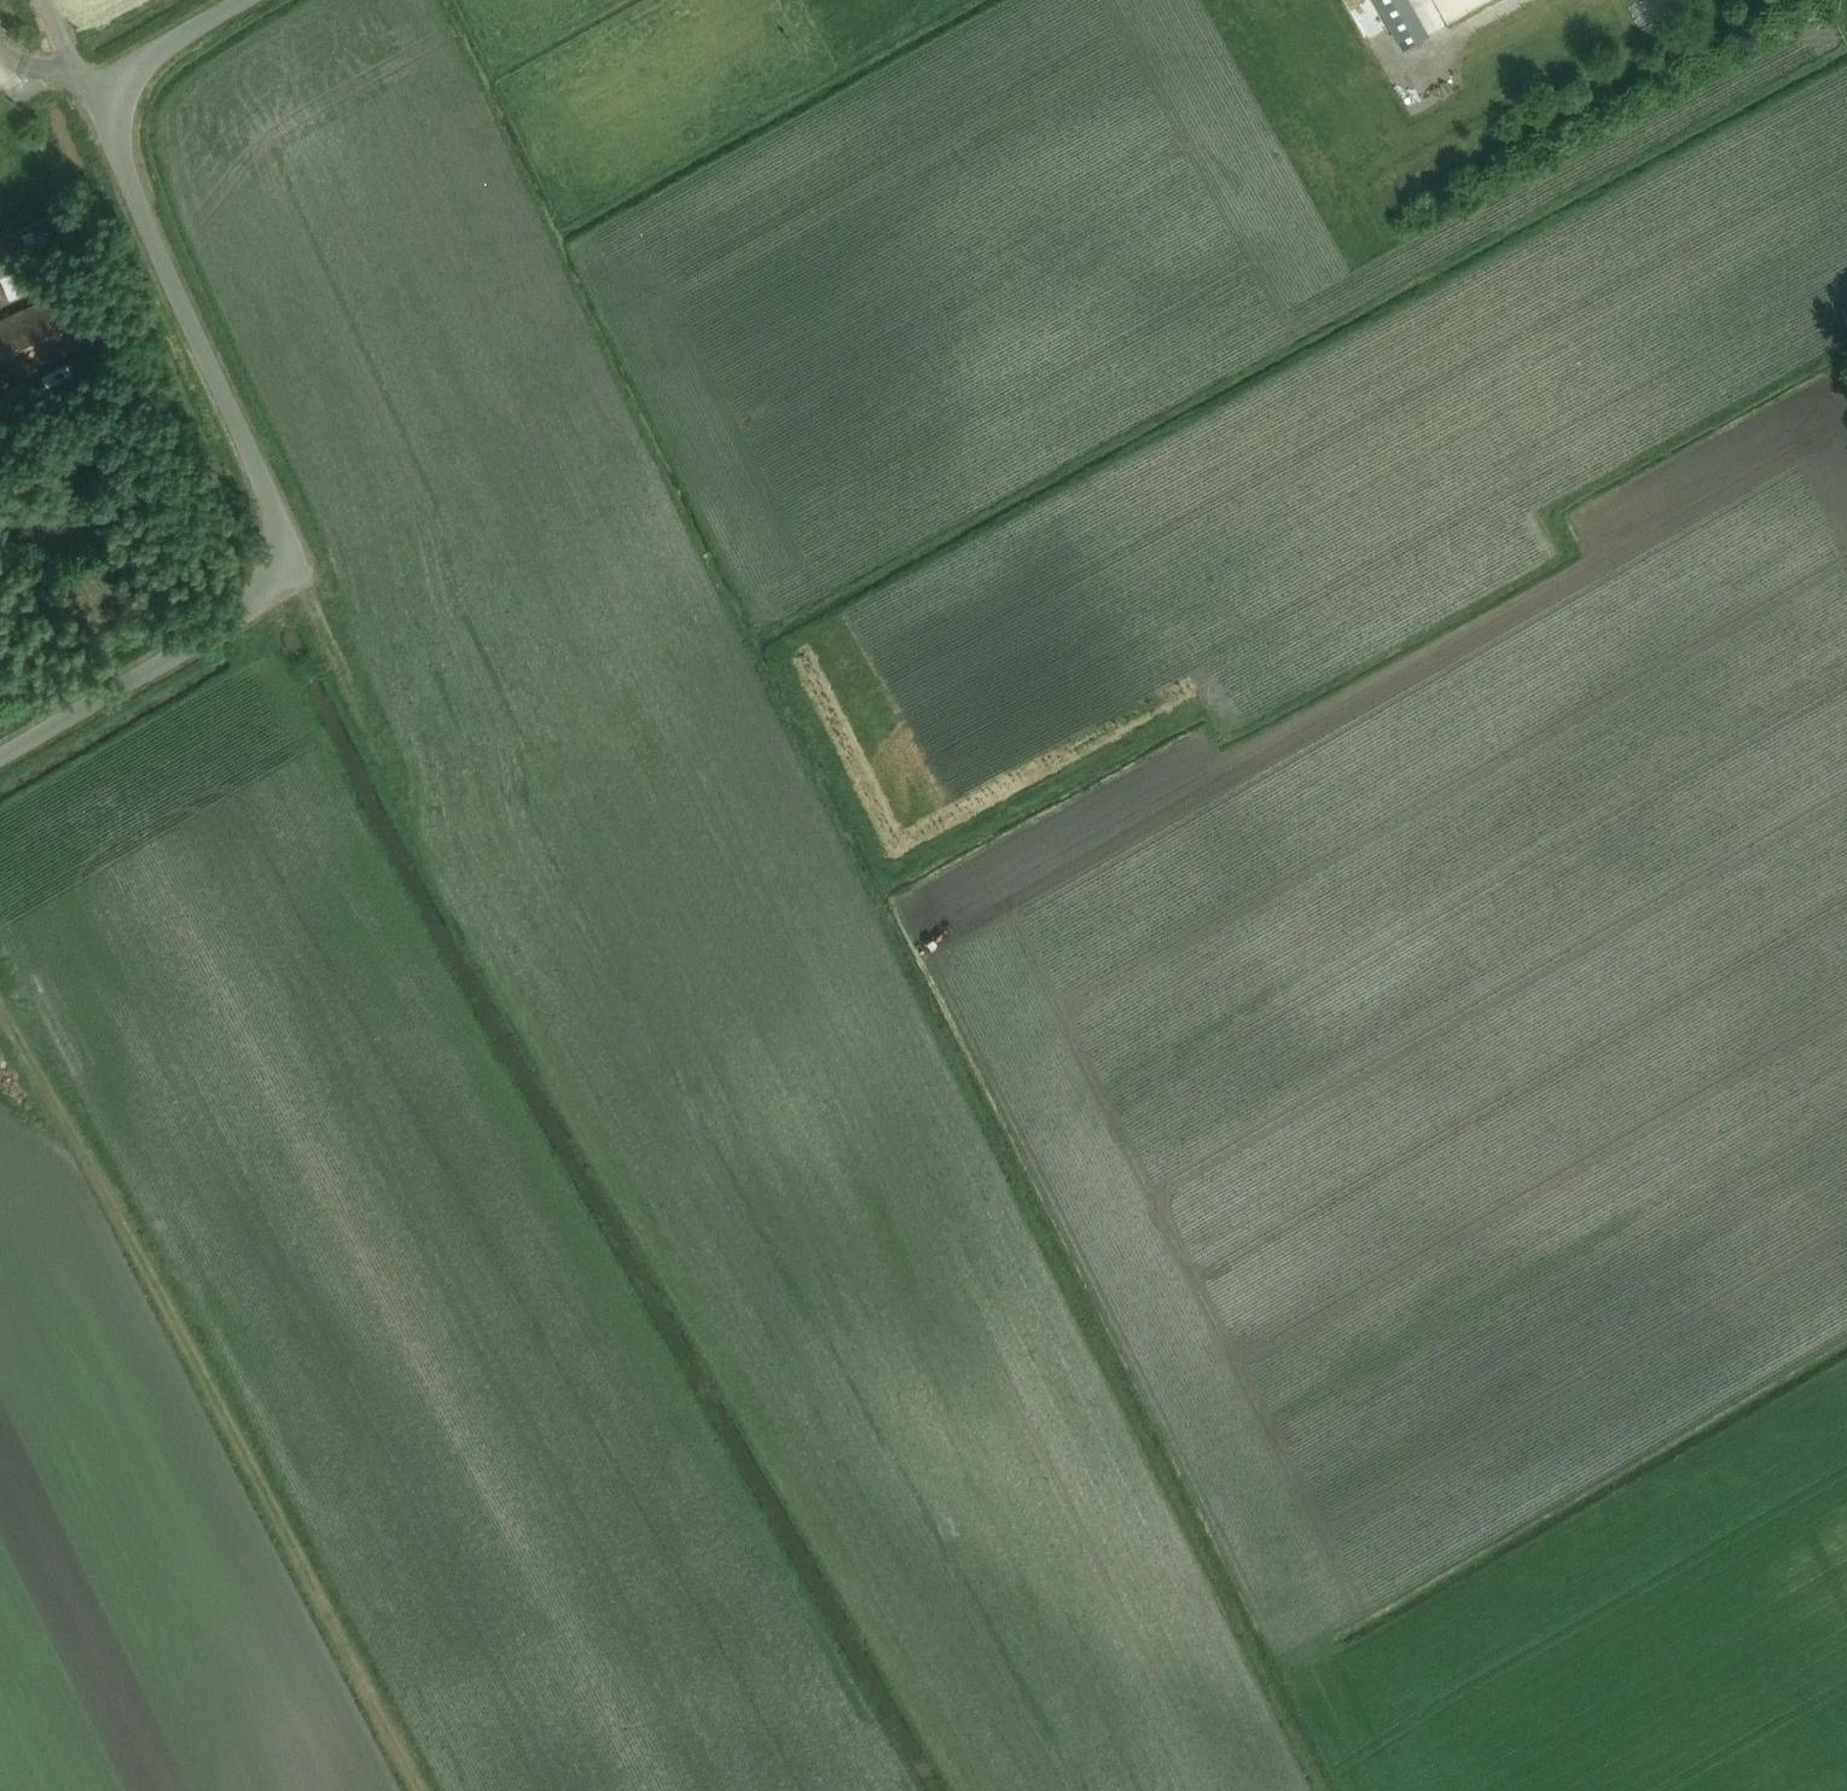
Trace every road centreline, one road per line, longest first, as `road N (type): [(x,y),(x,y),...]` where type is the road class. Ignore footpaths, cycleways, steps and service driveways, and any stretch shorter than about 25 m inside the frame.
road 1 (unclassified): [(0,758),(252,607),(286,575),(286,534),(110,139),(102,102),(130,67),(243,0)]
road 2 (track): [(421,1790),(0,1002)]

